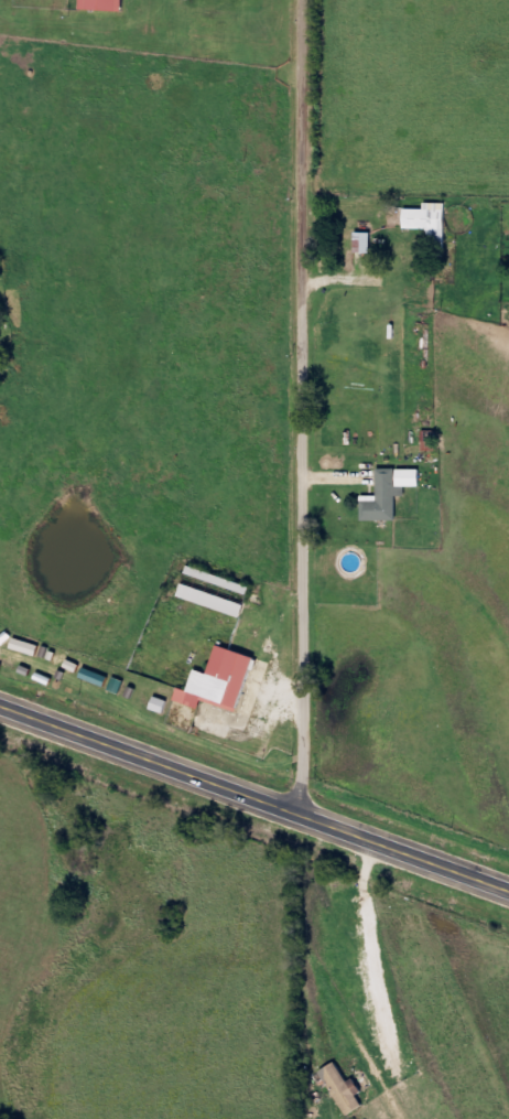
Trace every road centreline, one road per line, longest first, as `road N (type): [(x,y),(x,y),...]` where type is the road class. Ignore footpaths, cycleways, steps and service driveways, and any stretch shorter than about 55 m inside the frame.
road 1 (residential): [(300,821),(303,0)]
road 2 (primary): [(508,897),(0,714)]

